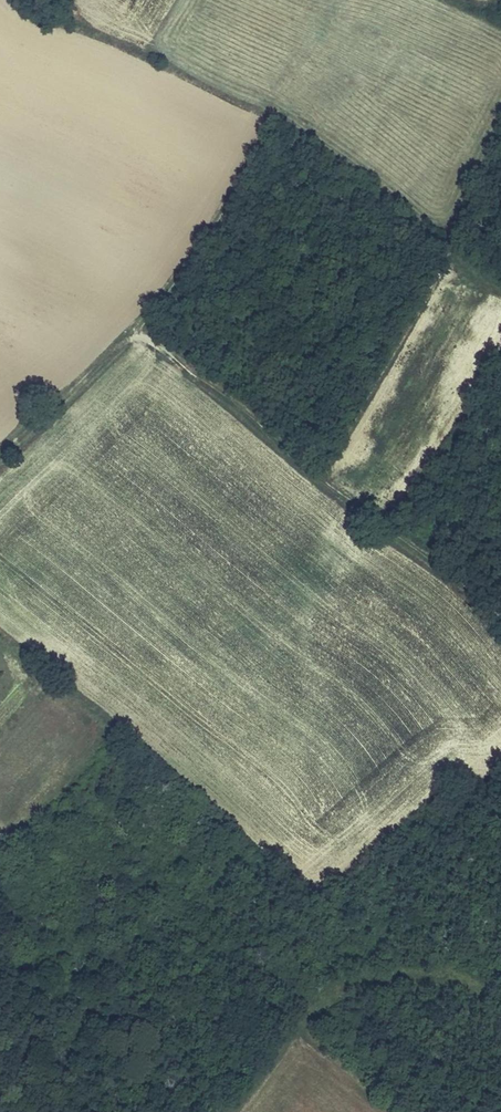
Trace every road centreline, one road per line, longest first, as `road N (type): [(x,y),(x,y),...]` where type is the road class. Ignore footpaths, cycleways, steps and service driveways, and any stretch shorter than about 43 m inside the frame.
road 1 (track): [(0,456),(121,345),(147,341),(411,540),(500,625)]

